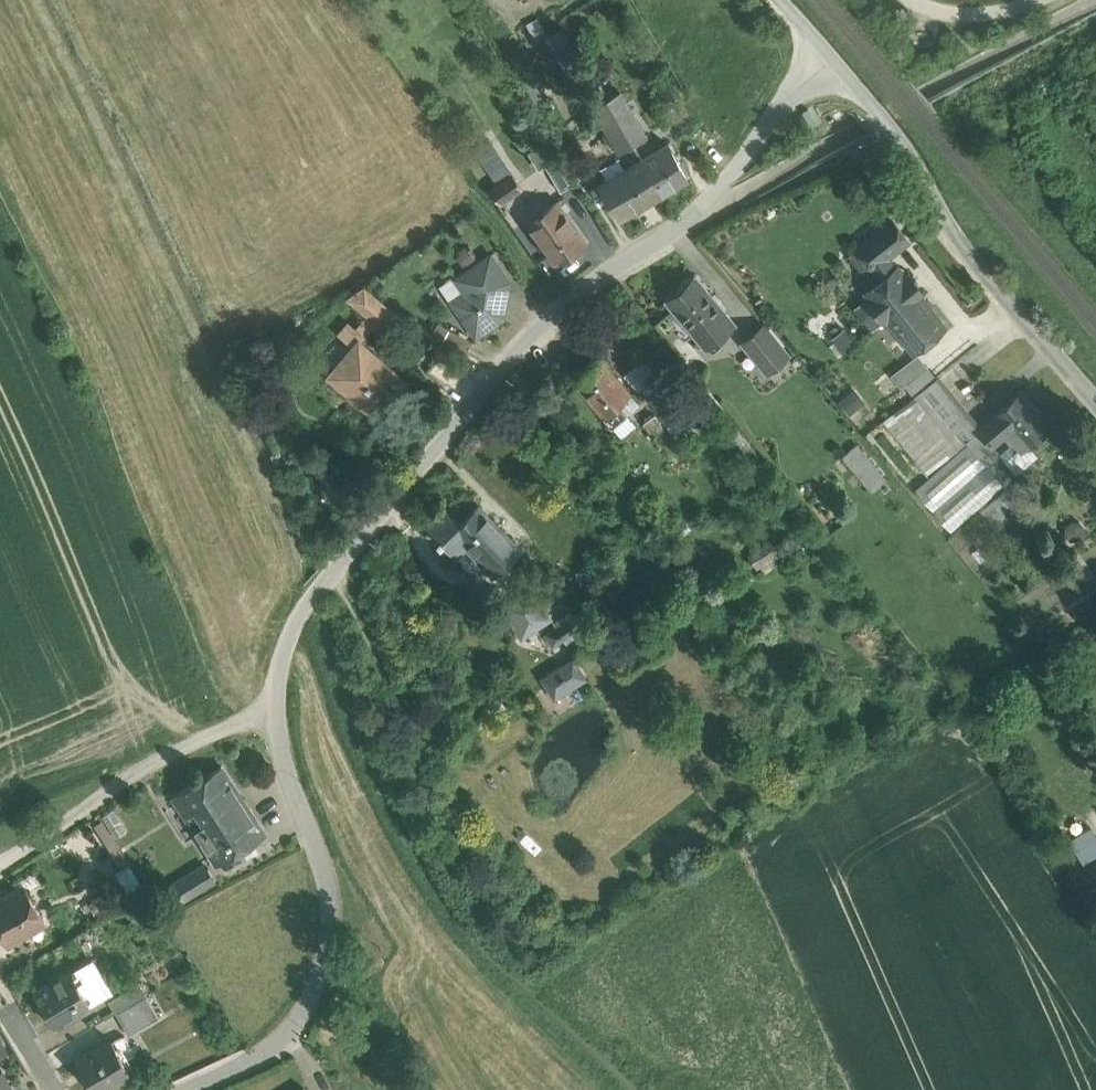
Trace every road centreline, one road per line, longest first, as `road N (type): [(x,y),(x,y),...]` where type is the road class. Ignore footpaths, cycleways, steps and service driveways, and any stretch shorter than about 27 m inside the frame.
road 1 (residential): [(831,61),(805,80),(683,225),(593,279),(512,356),(382,506),(301,616),(281,657),(272,717),(281,774),(324,904),(320,965),(258,1065),(211,1089)]
road 2 (residential): [(1095,401),(947,228),(831,61)]
road 3 (track): [(1037,0),(963,14),(908,0)]

